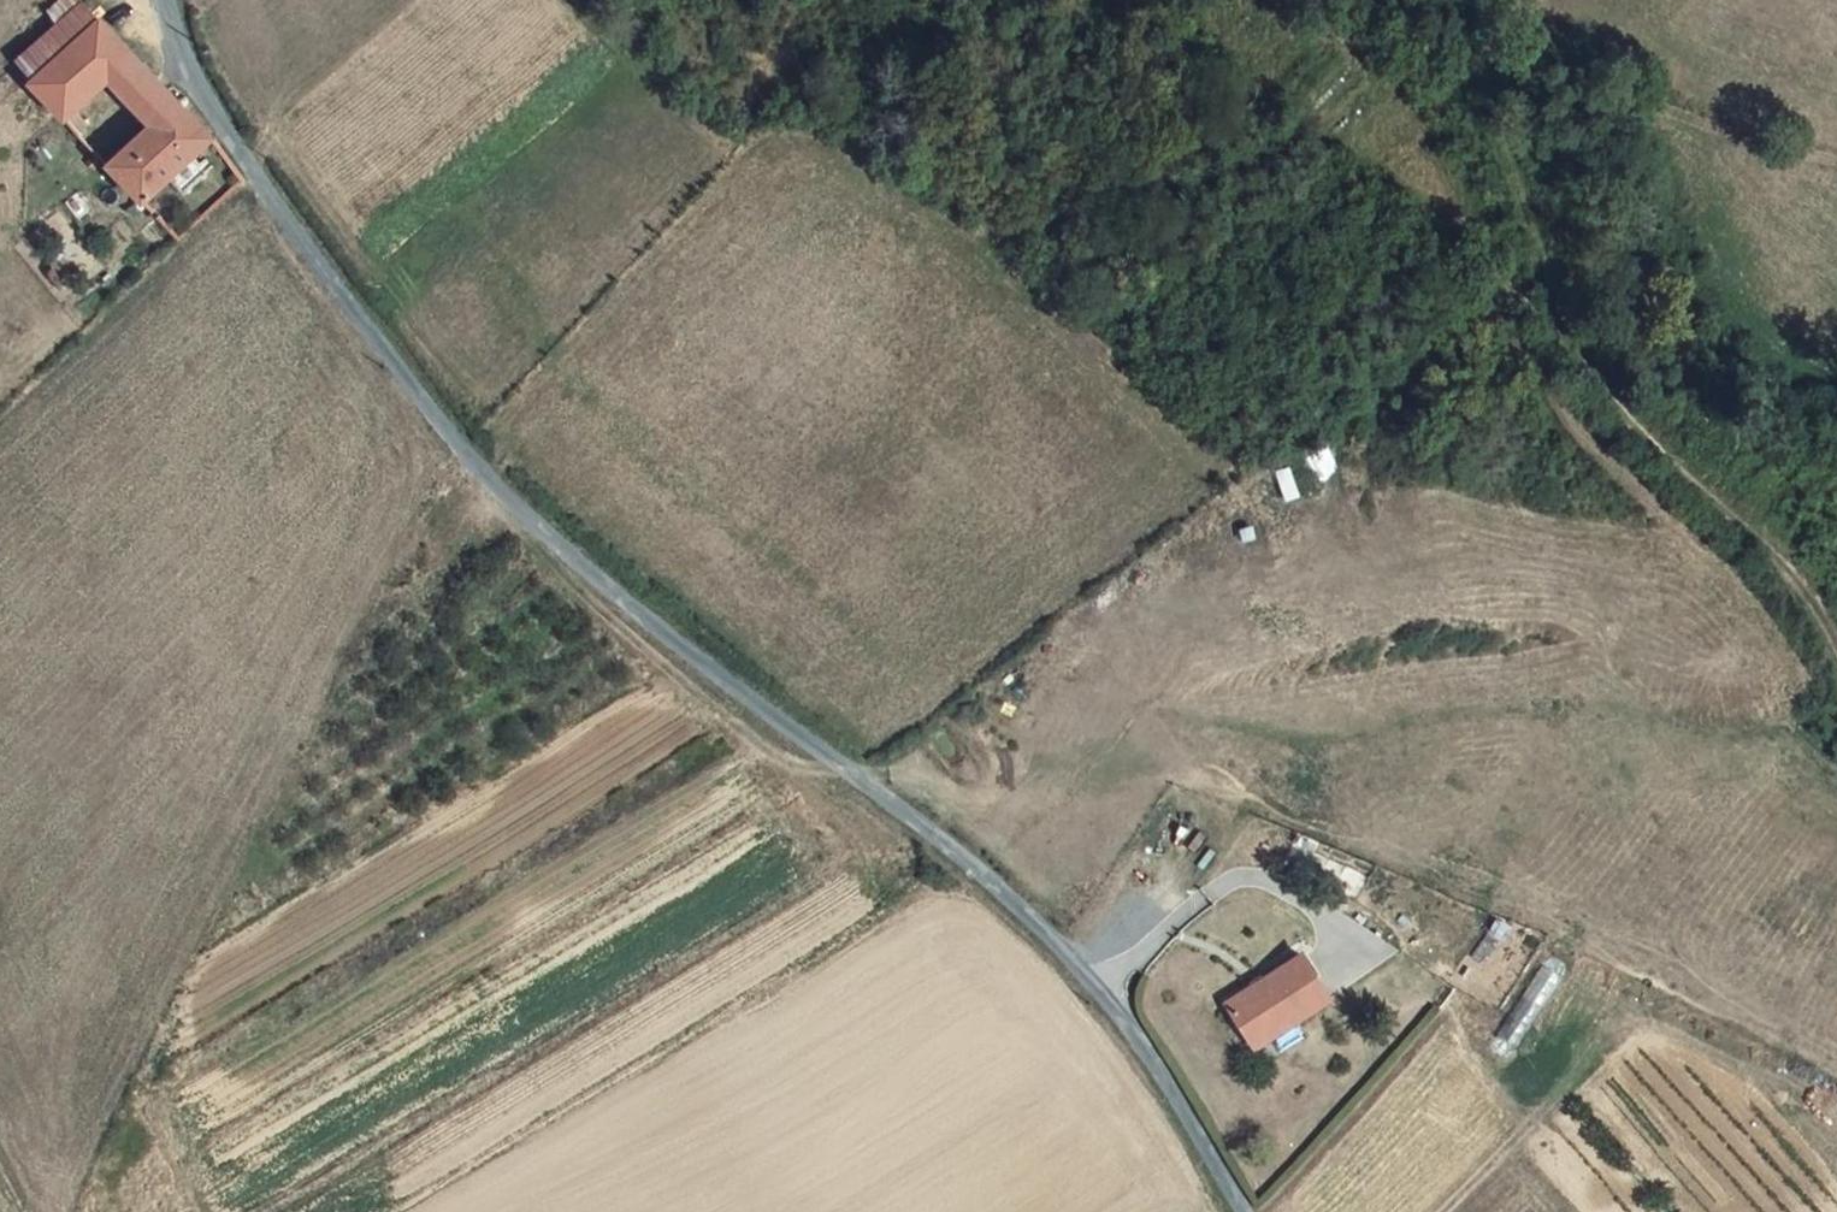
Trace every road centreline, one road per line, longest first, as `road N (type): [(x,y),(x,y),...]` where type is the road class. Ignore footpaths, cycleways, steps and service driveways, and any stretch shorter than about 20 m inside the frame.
road 1 (unclassified): [(167,0),(190,69),(338,302),(513,511),(1068,952),(1169,1093),(1237,1211)]
road 2 (track): [(1836,651),(1810,583),(1615,405),(1551,291),(1488,41)]

